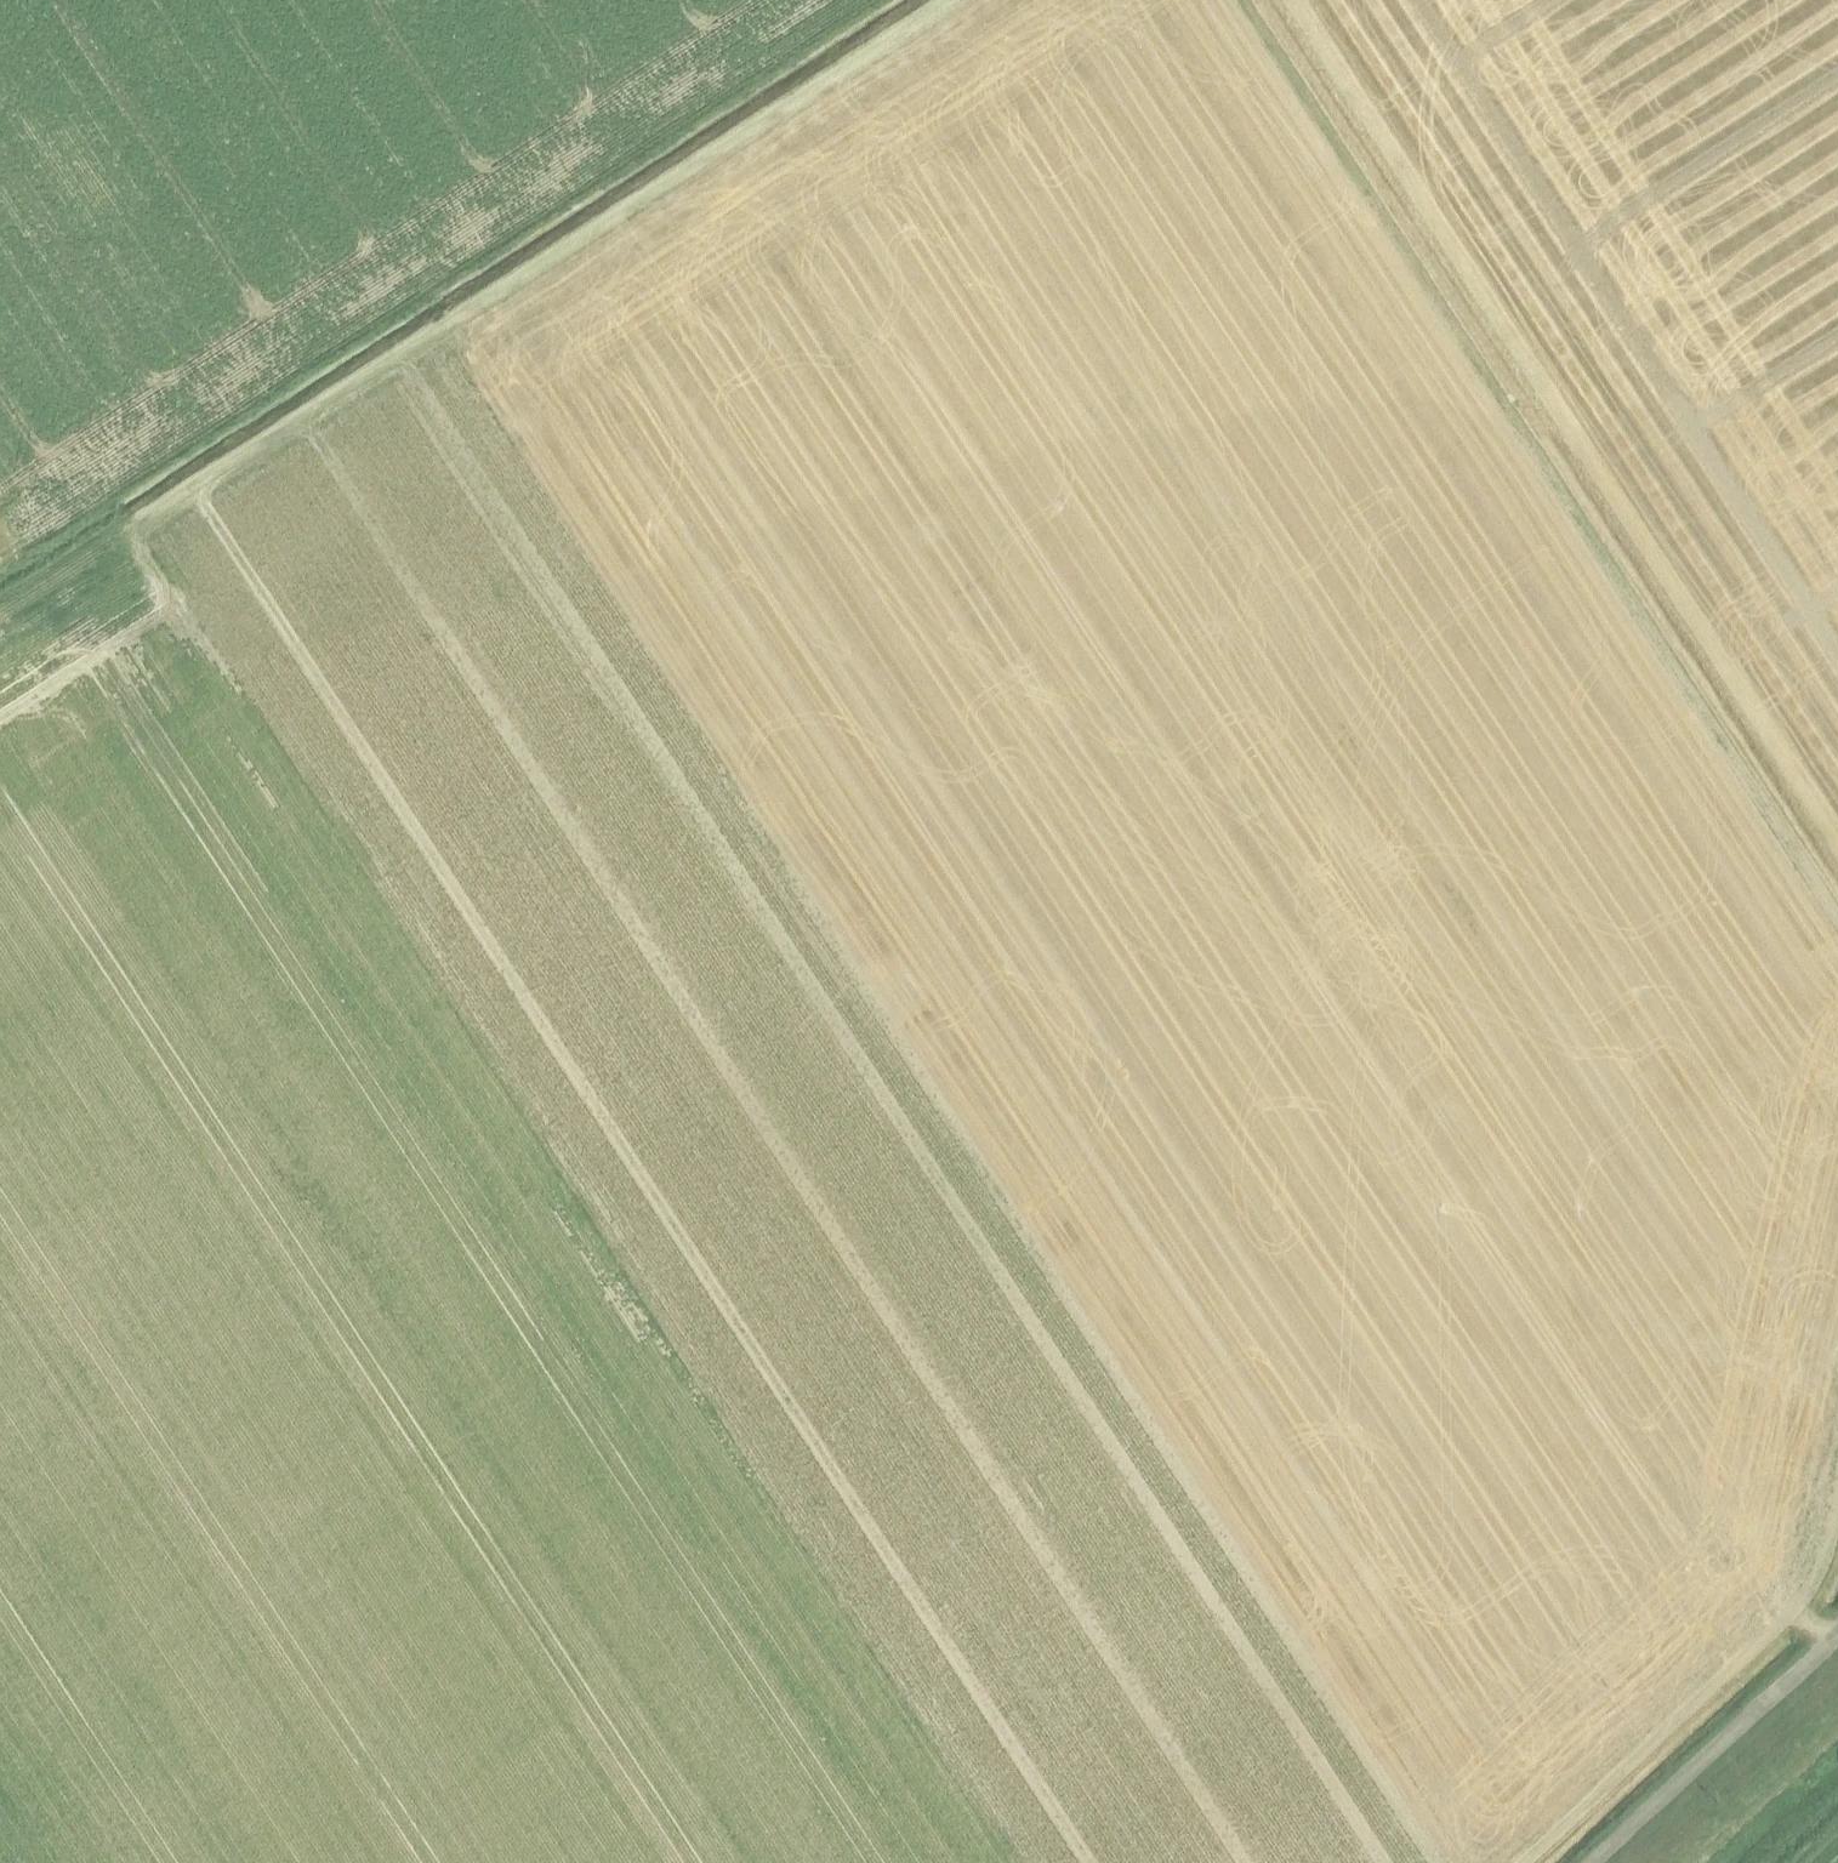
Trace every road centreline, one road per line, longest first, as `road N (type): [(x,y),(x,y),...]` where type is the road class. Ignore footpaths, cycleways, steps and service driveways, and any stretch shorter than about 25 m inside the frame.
road 1 (track): [(1837,1634),(1593,1862)]

